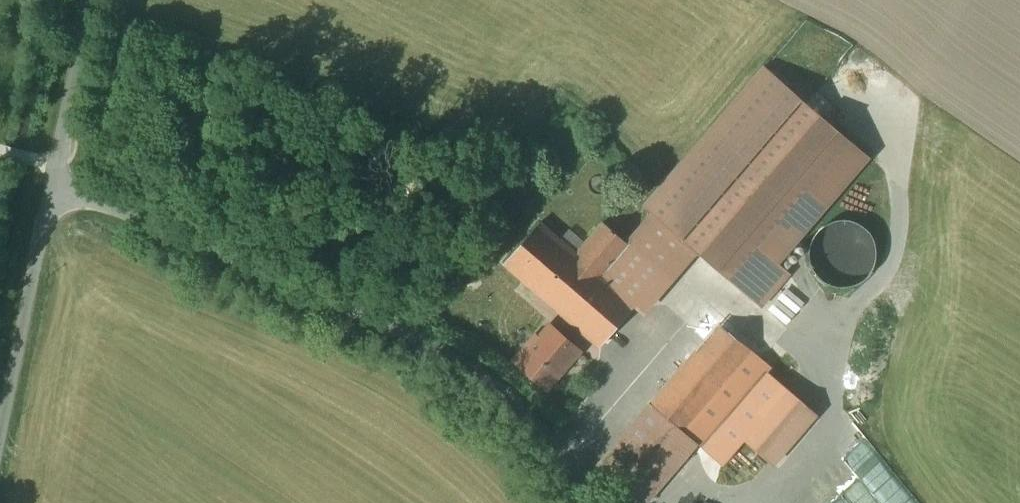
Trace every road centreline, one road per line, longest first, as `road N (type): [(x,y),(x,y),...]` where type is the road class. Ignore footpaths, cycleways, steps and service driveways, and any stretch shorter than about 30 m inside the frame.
road 1 (unclassified): [(51,191),(277,283),(403,348),(509,417),(602,502)]
road 2 (unclassified): [(0,438),(51,191)]
road 3 (unclassified): [(51,191),(91,0)]

